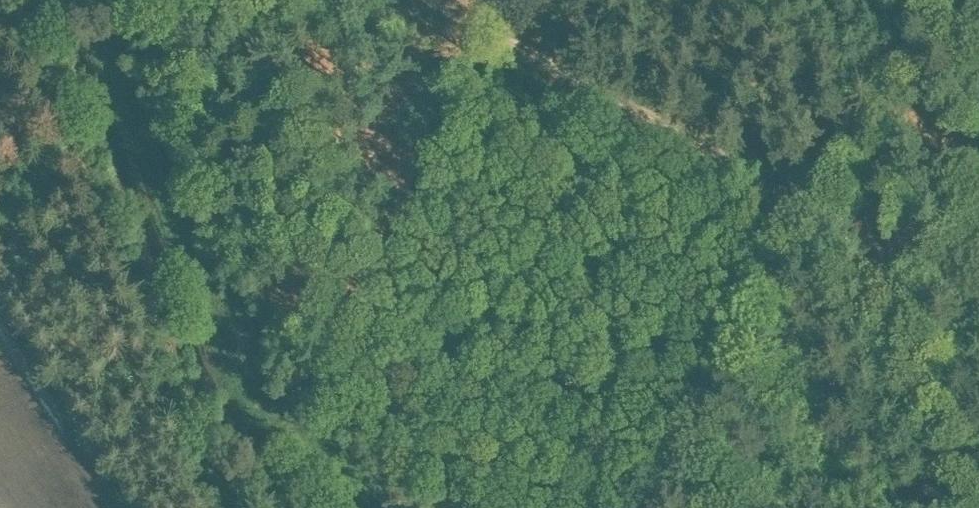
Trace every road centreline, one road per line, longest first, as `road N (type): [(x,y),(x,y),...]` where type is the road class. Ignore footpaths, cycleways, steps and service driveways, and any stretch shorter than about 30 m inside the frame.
road 1 (track): [(436,0),(978,302)]

